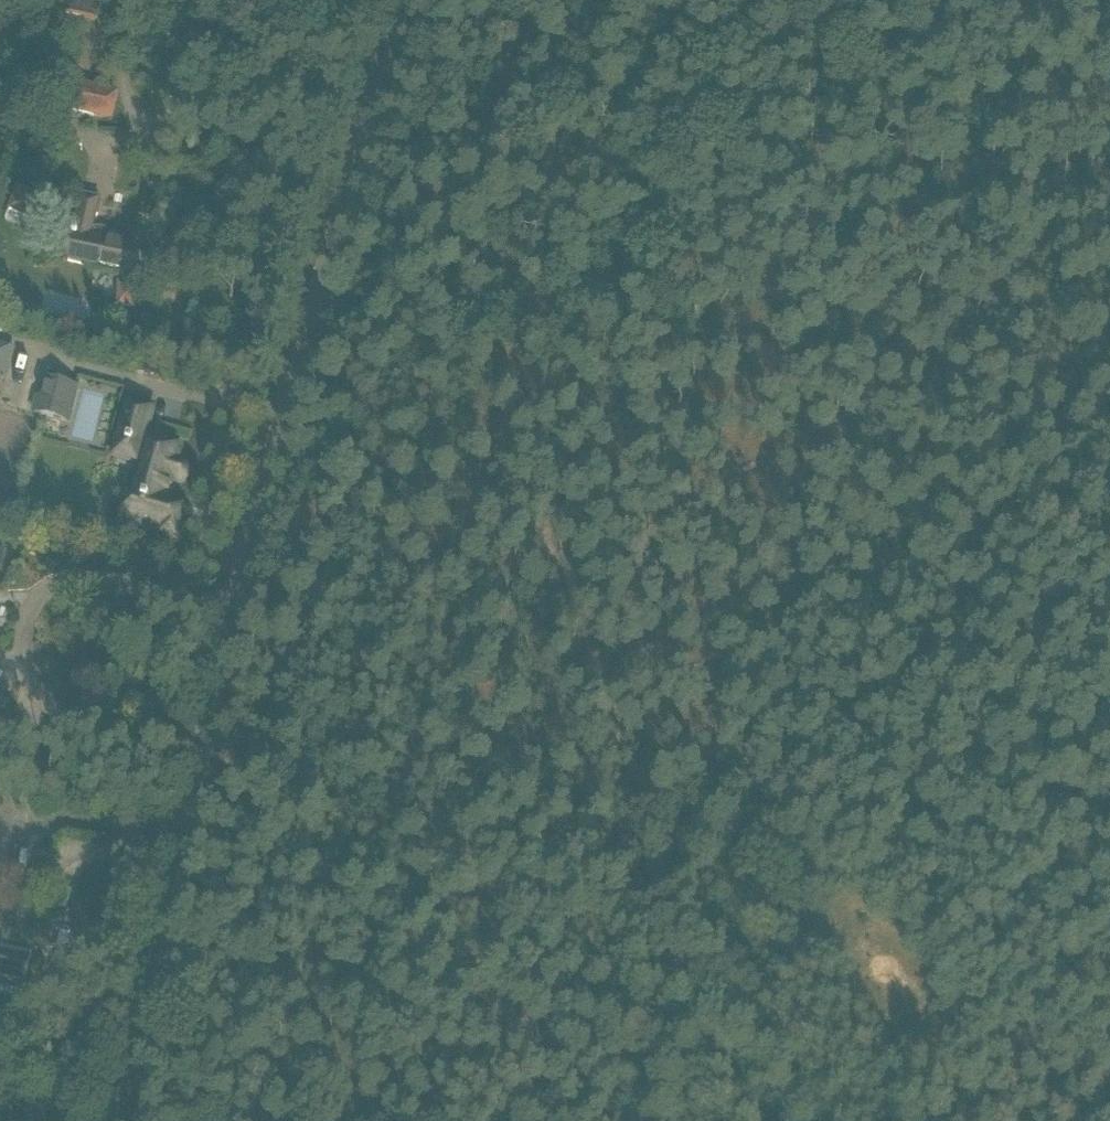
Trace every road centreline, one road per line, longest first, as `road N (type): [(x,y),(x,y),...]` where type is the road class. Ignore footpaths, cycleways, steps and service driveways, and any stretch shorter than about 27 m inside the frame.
road 1 (residential): [(106,1120),(153,991),(264,476),(402,0)]
road 2 (track): [(1109,371),(643,816)]
road 3 (track): [(208,759),(265,794),(363,895),(446,965)]

